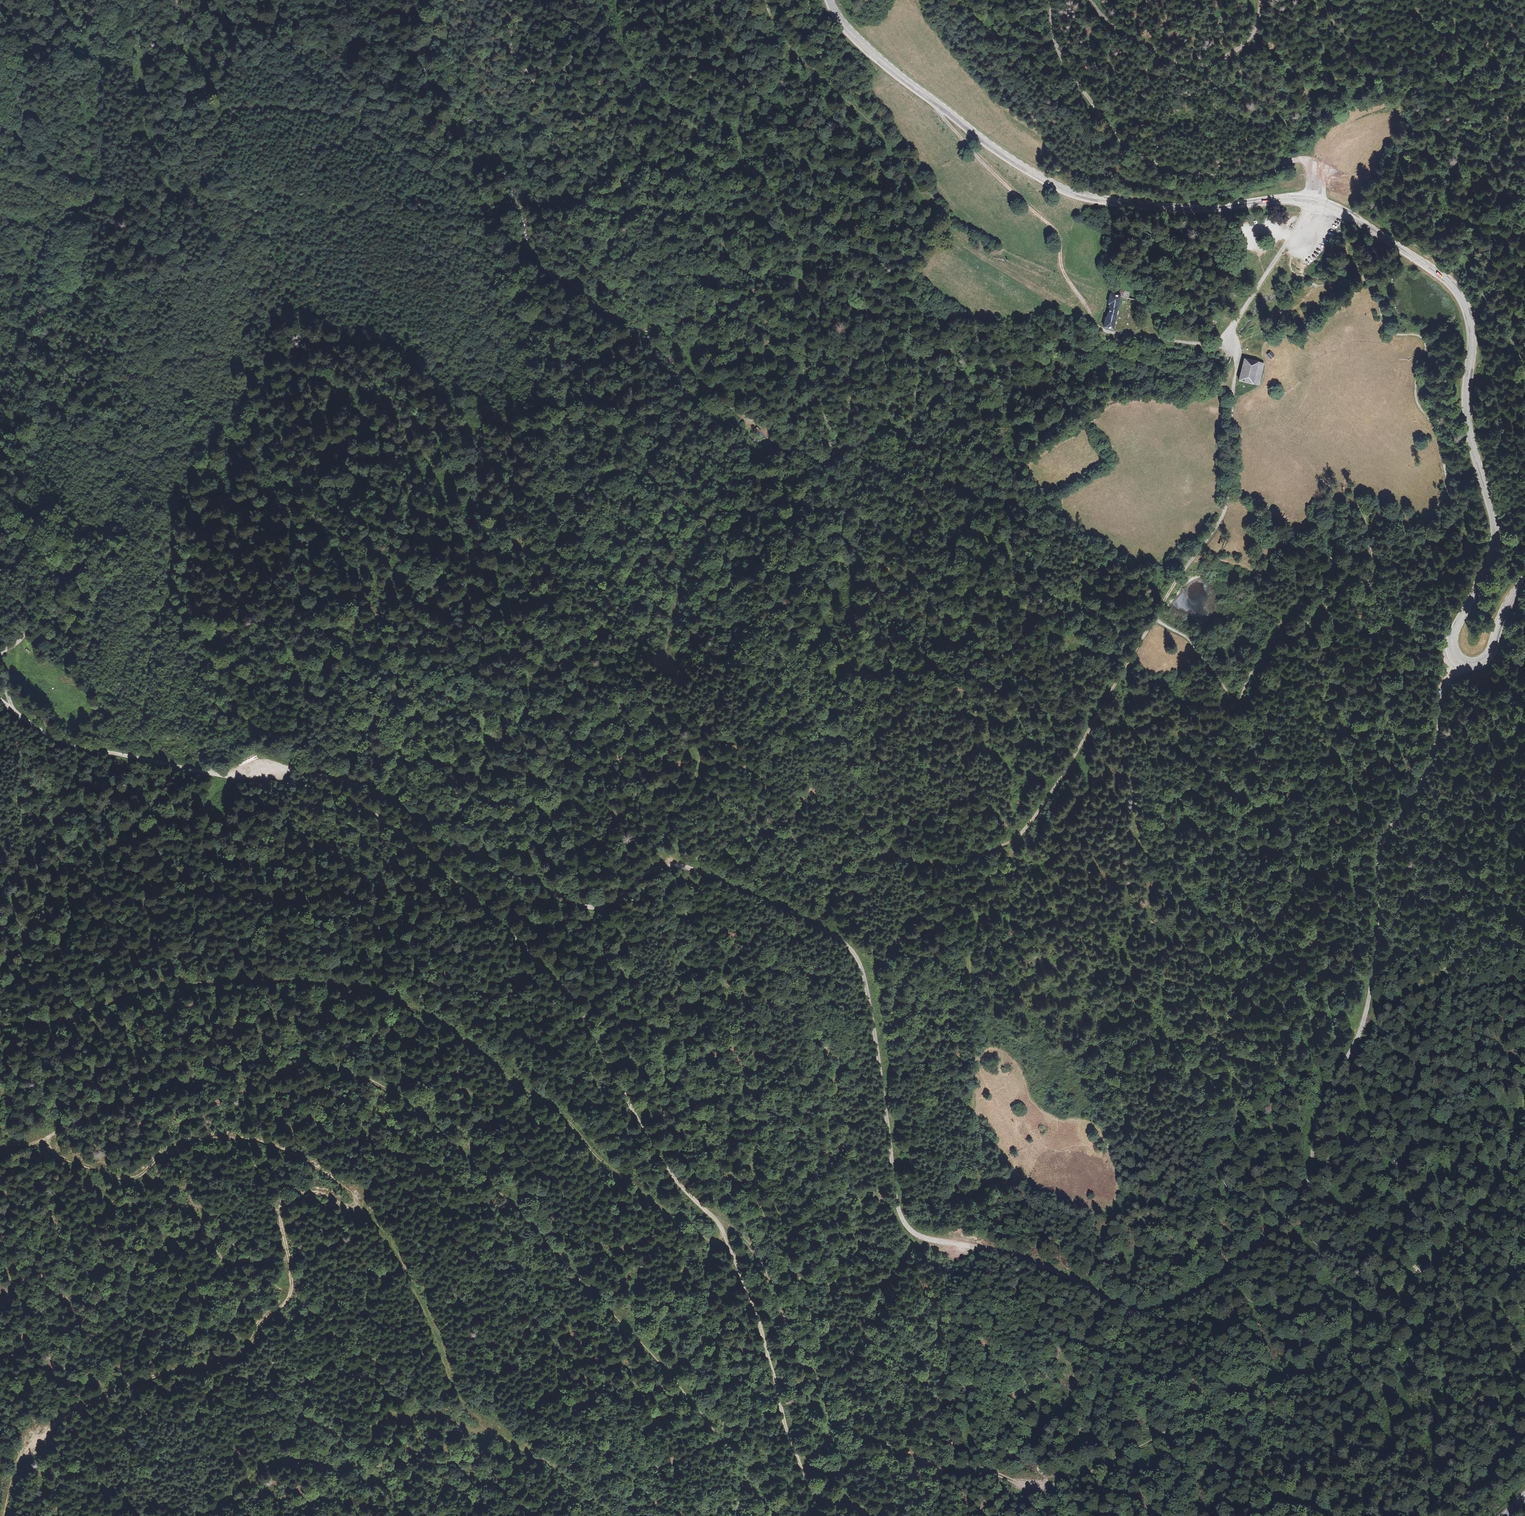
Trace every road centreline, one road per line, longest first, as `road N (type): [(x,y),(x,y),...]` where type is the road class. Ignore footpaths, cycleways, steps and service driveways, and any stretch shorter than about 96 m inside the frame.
road 1 (secondary): [(827,0),(873,55),(991,147),(1066,190),(1170,208),(1314,200),(1361,221),(1394,260),(1430,266),(1456,289),(1470,324),(1466,412),(1495,525),(1478,586),(1452,635),(1459,658),(1472,664),(1491,653),(1500,619),(1524,581)]
road 2 (track): [(719,1223),(747,1245),(834,1425),(951,1475),(1056,1483),(1236,1392),(1317,1366),(1379,1316),(1496,1201),(1524,1098)]
road 3 (track): [(909,1228),(1050,1269),(1118,1307),(1146,1312),(1199,1292),(1277,1230),(1309,1184),(1320,1108),(1369,1010),(1382,845),(1434,755),(1459,658)]
road 4 (track): [(0,1157),(228,1065),(267,1058),(351,1072),(434,1127),(535,1229),(684,1393),(772,1515)]
road 5 (track): [(717,1238),(700,1235),(623,1179),(547,1100),(504,1069),(407,1009),(344,986),(172,979),(31,1023),(0,1019)]
road 6 (track): [(1146,337),(939,350),(801,290),(793,300),(825,429),(748,434),(657,331)]
road 7 (track): [(483,1430),(448,1373),(397,1252),(334,1173),(267,1138),(227,1130),(157,1147),(122,1180),(56,1163),(37,1142)]
road 8 (track): [(270,770),(380,818),(485,909),(581,1011),(669,1172),(699,1204)]
road 9 (track): [(1020,835),(1223,516),(1237,360),(1230,338)]
road 10 (track): [(346,1186),(285,1190),(278,1203),(287,1285),(251,1343),(233,1360),(152,1373),(76,1404),(25,1455),(2,1515)]
road 11 (track): [(674,865),(697,761),(681,737),(659,726),(638,727),(602,748),(559,809),(541,809),(484,753),(447,654)]
road 12 (track): [(598,1515),(520,1447),(412,1411),(386,1418),(340,1466),(274,1461),(198,1515)]
road 13 (track): [(690,868),(832,934),(861,964),(909,1228)]
road 14 (track): [(270,770),(358,785),(588,907),(660,867),(690,868)]
road 15 (track): [(0,166),(21,165),(126,197),(168,185),(146,135),(132,53),(42,20),(30,0)]
road 16 (track): [(1020,835),(971,944),(976,1075),(956,1169),(909,1228)]
road 17 (track): [(690,868),(716,848),(760,828),(782,833),(824,808),(899,858),(949,859),(1020,835)]
road 18 (track): [(1050,0),(1066,66),(1126,146),(1154,164),(1211,173),(1292,159)]
road 19 (track): [(867,1515),(815,1495),(805,1478),(759,1318),(735,1256),(717,1238)]
road 20 (track): [(858,109),(953,234),(1097,326)]
road 21 (track): [(1394,260),(1443,186),(1524,0)]
road 22 (track): [(15,711),(83,749),(224,775),(270,770)]
road 23 (track): [(168,185),(235,238),(258,296),(301,363),(329,389)]
road 24 (track): [(899,858),(845,738),(820,708),(765,673)]
road 25 (track): [(1261,0),(1244,40),(1193,64),(1128,34),(1090,0)]
road 26 (track): [(765,0),(787,44),(858,109)]
road 27 (track): [(900,164),(909,148),(874,82),(896,73)]

